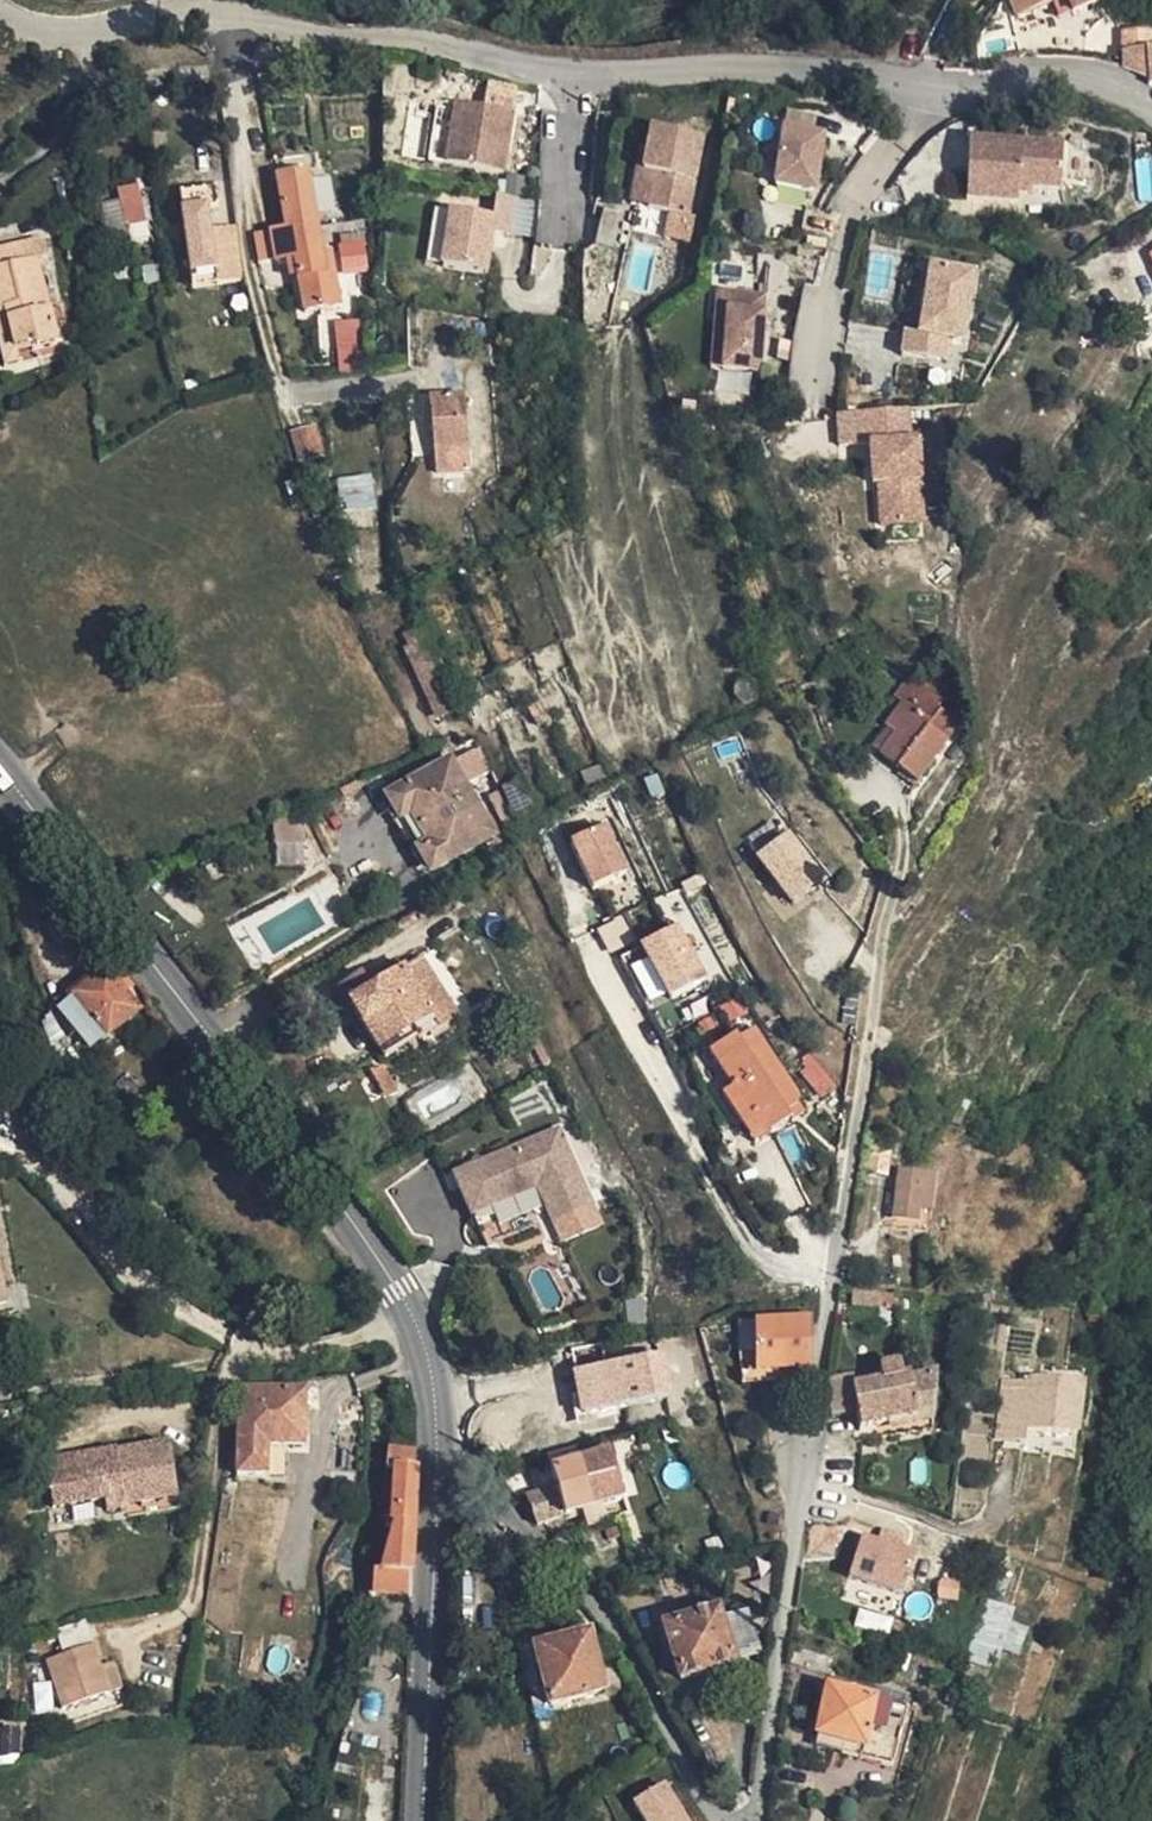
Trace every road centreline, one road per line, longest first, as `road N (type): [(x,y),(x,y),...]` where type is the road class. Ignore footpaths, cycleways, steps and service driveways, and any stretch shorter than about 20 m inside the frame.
road 1 (tertiary): [(434,1528),(432,1372),(398,1290),(0,766)]
road 2 (residential): [(573,75),(727,68),(935,88),(1048,74),(1119,85),(1151,100)]
road 3 (residential): [(756,1820),(838,1261)]
road 4 (track): [(244,55),(253,261),(286,383),(296,392),(450,375)]
road 5 (residential): [(434,1528),(489,1521),(552,1545),(598,1597),(725,1820)]
road 6 (track): [(838,1261),(884,935),(904,875)]
road 7 (residential): [(258,21),(353,37),(448,40),(573,75)]
road 8 (tertiary): [(422,1820),(434,1528)]
road 9 (residential): [(109,102),(244,55),(258,21)]
road 10 (residential): [(82,31),(173,14),(258,21)]
road 11 (residential): [(573,75),(563,242)]
road 12 (residential): [(0,178),(109,102)]

